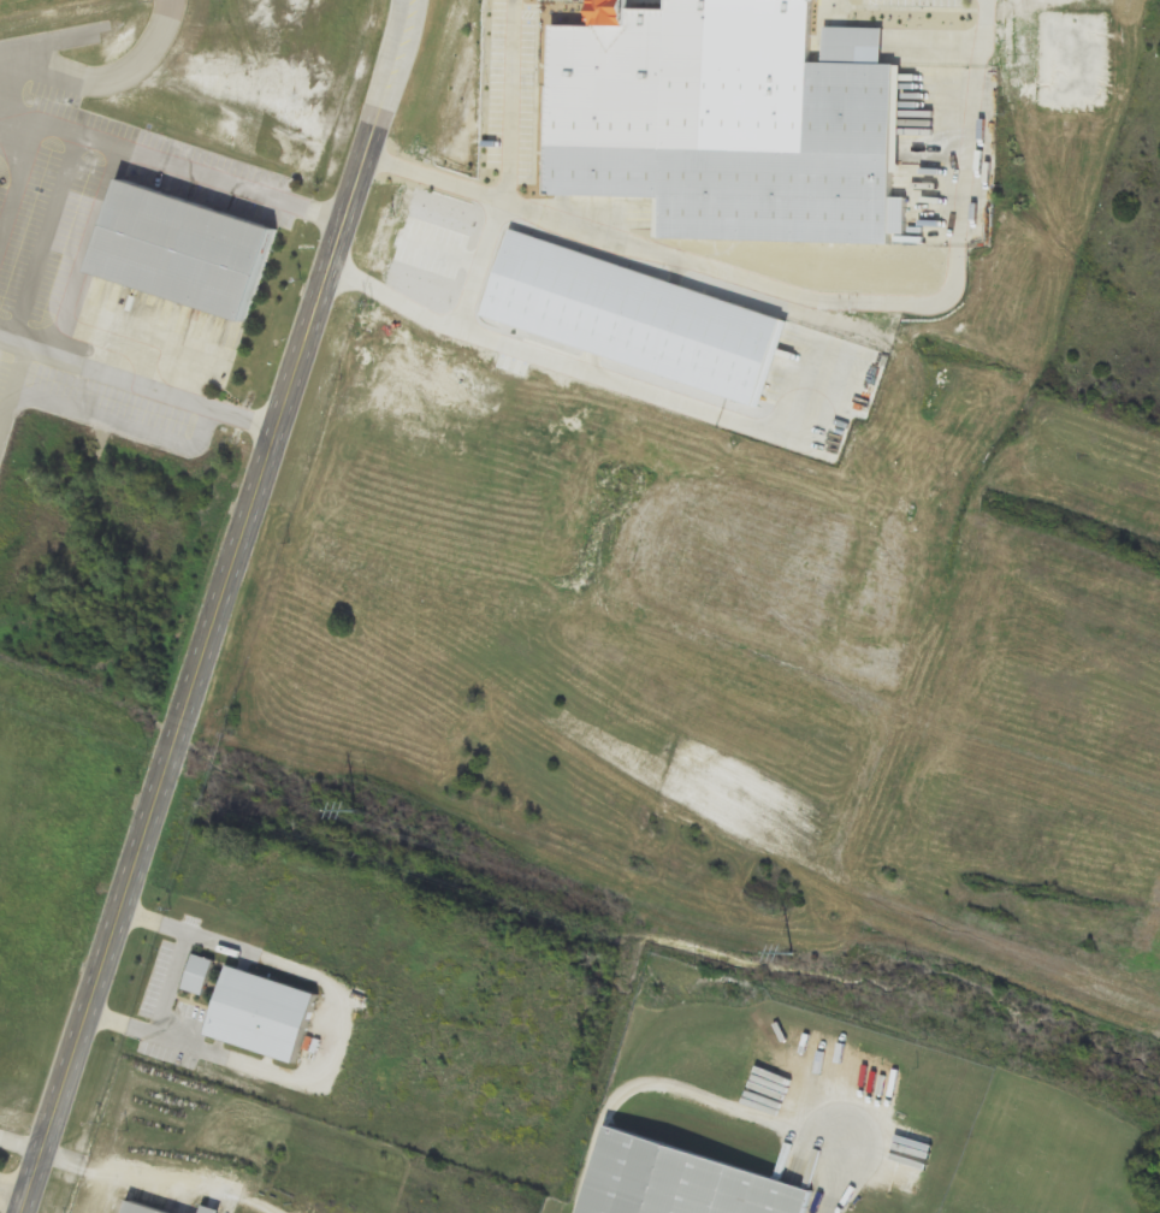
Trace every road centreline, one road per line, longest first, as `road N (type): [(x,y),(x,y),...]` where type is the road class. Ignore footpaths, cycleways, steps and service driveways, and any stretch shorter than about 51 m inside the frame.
road 1 (residential): [(23,1212),(398,61),(405,0)]

